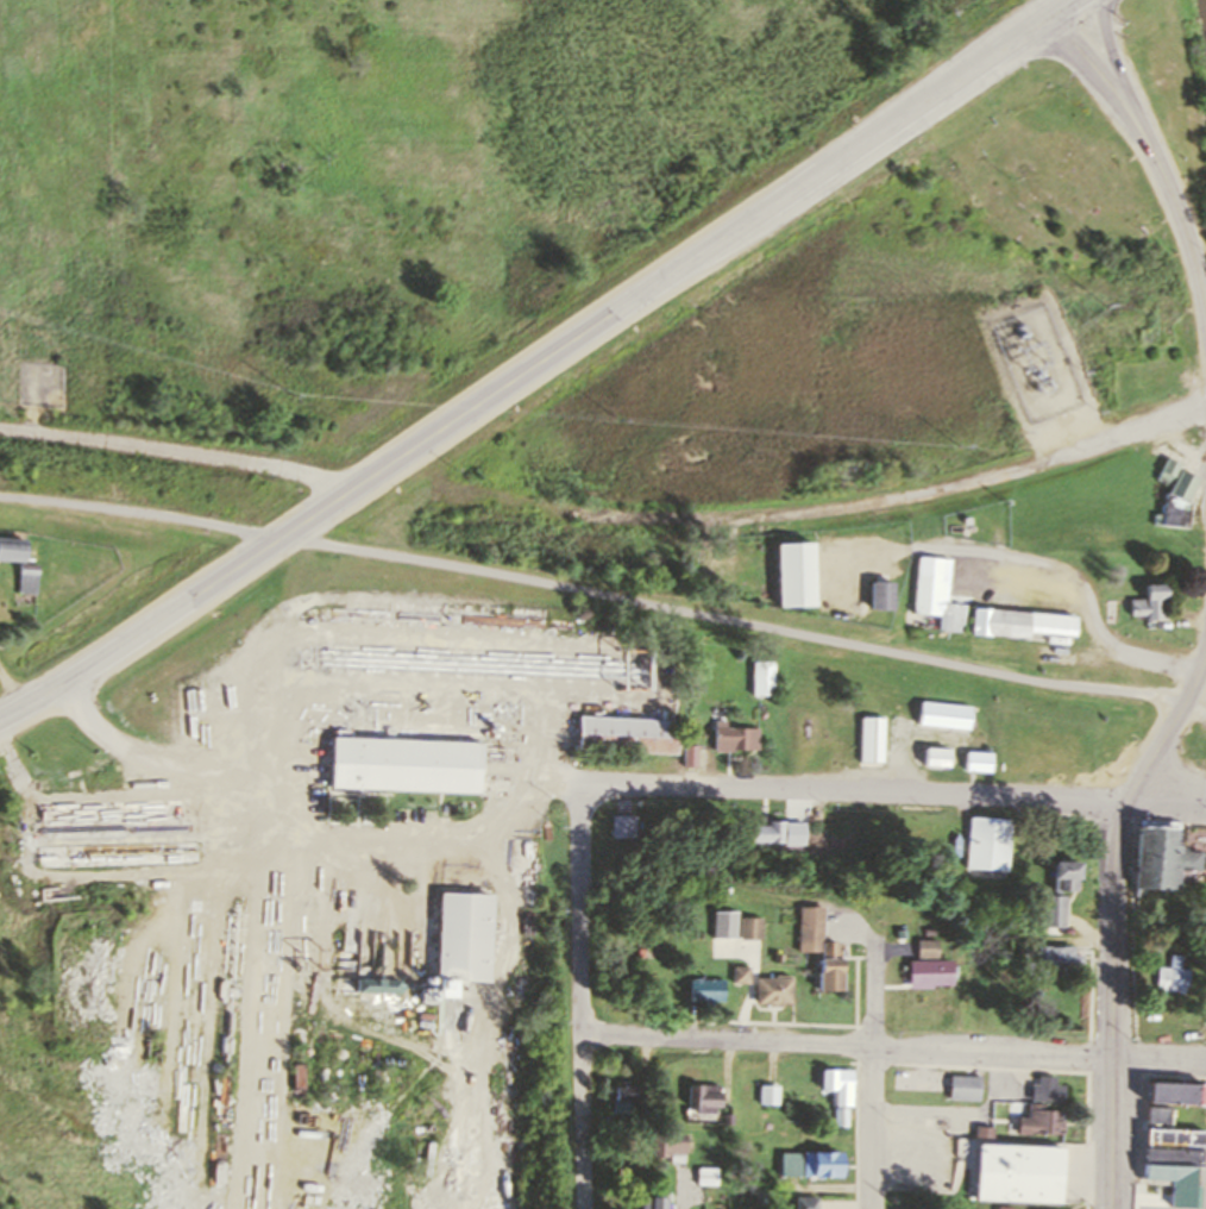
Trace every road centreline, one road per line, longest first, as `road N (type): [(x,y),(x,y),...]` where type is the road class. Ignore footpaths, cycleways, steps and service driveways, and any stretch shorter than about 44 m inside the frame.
road 1 (primary): [(1056,5),(289,541),(0,720)]
road 2 (residential): [(584,783),(1125,800)]
road 3 (residential): [(1116,1057),(580,1033)]
road 4 (track): [(720,518),(822,514),(925,493),(1205,405)]
road 5 (residential): [(584,783),(582,1208)]
road 6 (track): [(0,434),(375,483)]
road 7 (secondary): [(1205,323),(1177,207),(1157,162),(1056,5)]
road 8 (residential): [(877,938),(875,1208)]
road 9 (secondary): [(1116,1057),(1114,882),(1125,800)]
road 10 (secondary): [(1125,800),(1185,703),(1205,650)]
road 11 (secondary): [(1114,1208),(1116,1057)]

